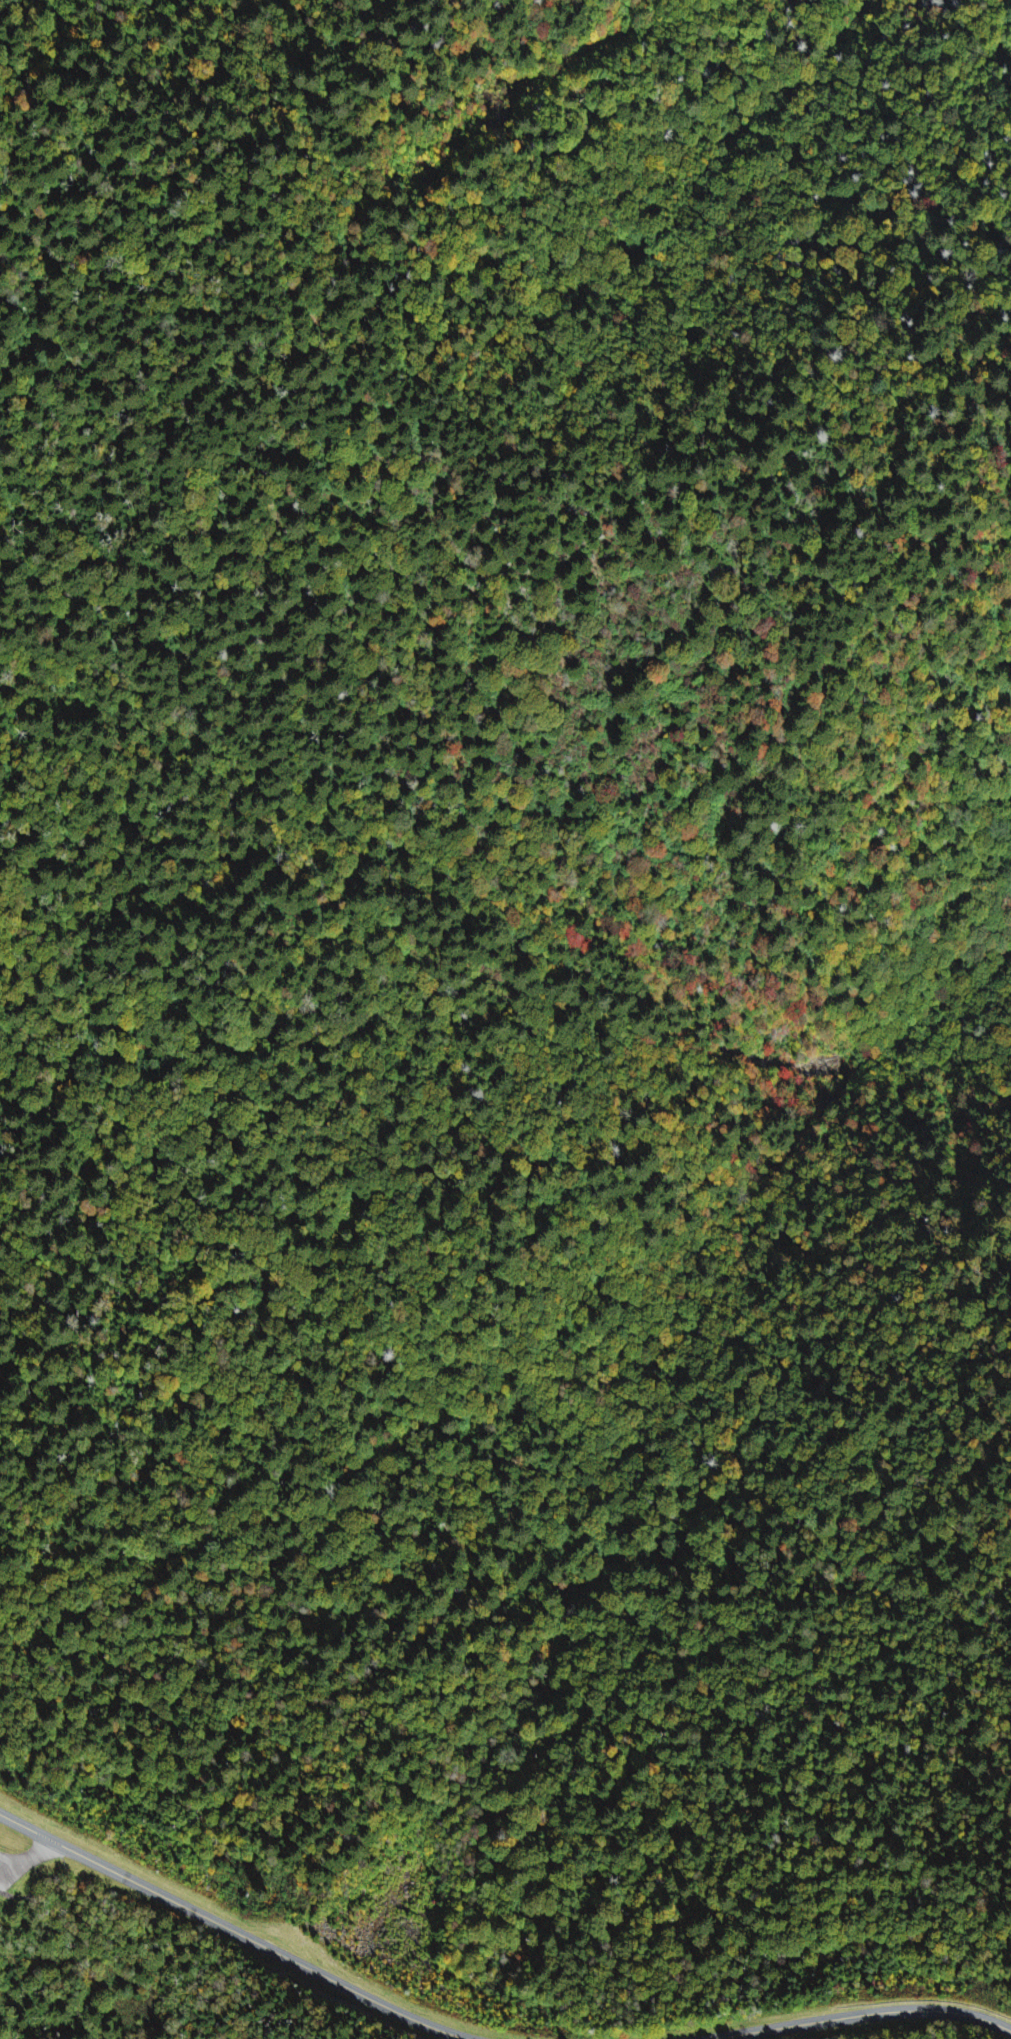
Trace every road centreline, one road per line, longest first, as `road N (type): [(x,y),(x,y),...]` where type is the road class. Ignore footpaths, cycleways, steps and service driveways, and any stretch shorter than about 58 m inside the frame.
road 1 (secondary): [(458,2038),(0,1816)]
road 2 (secondary): [(1010,2030),(970,2012),(922,2008),(677,2038)]

